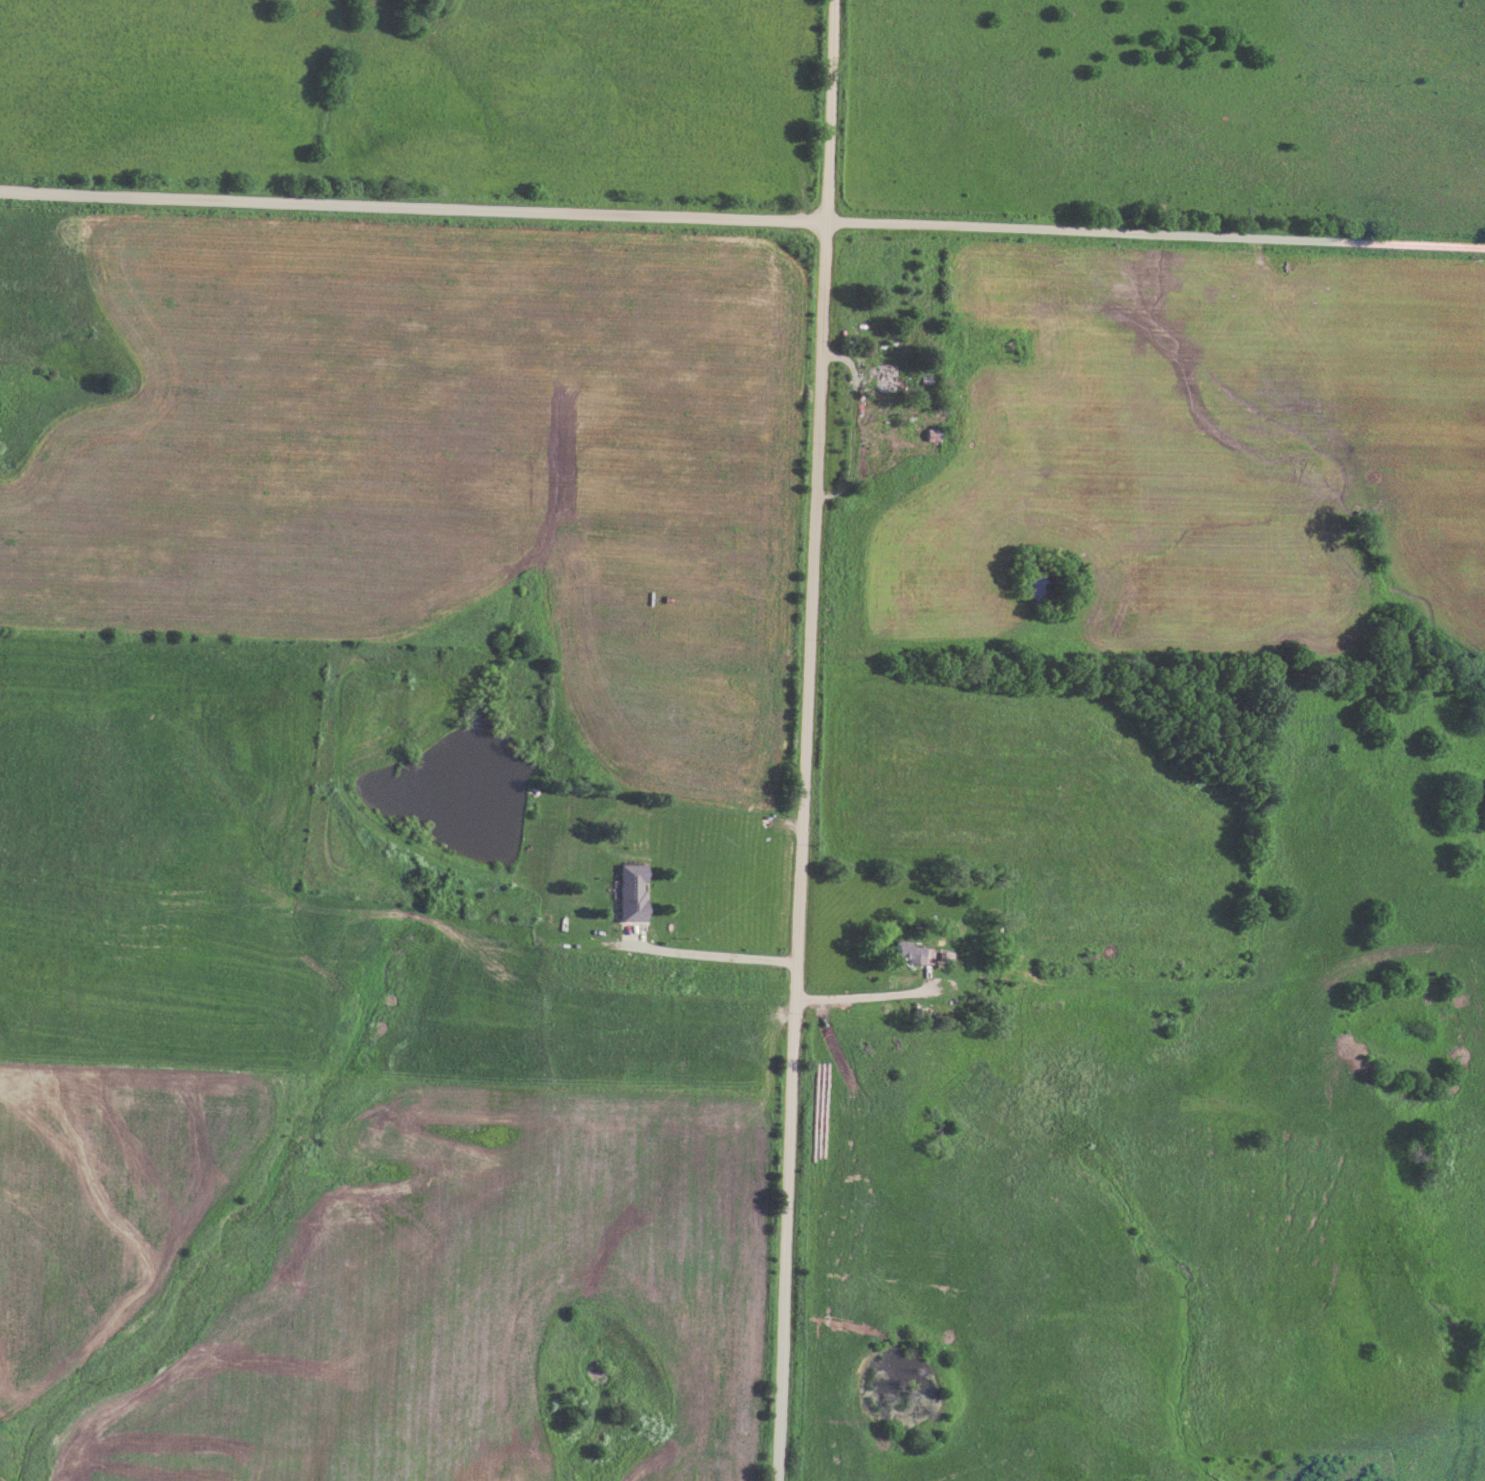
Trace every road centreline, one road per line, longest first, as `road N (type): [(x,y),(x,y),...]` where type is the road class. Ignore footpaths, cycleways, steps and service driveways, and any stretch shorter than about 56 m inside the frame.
road 1 (residential): [(1484,242),(0,194)]
road 2 (residential): [(777,1480),(835,0)]

